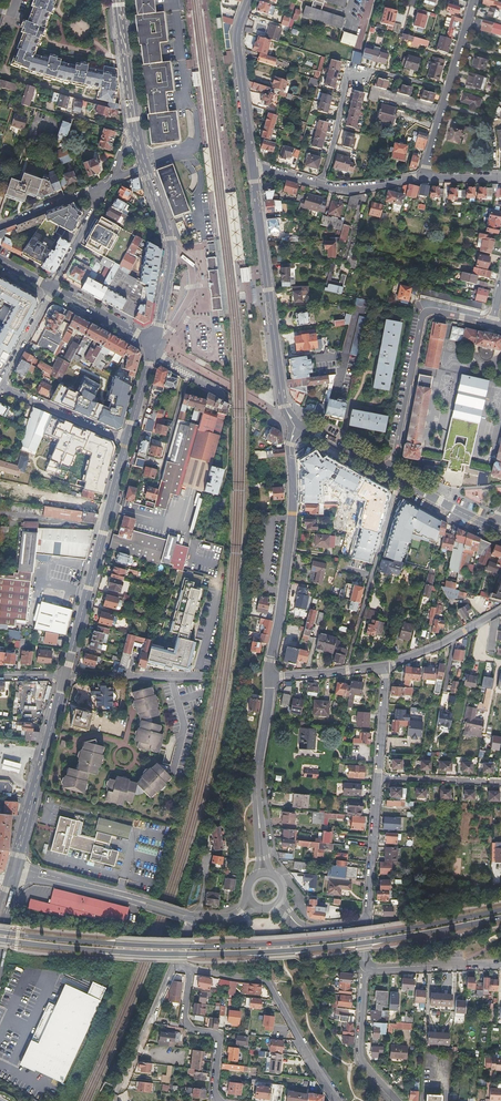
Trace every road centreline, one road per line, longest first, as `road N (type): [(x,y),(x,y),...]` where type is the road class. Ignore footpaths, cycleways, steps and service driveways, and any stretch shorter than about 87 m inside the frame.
road 1 (secondary): [(500,910),(255,945),(136,945),(0,932)]
road 2 (secondary): [(0,940),(135,953),(257,952),(500,918)]
road 3 (tertiary): [(252,169),(282,397),(297,424)]
road 4 (residential): [(297,424),(269,676)]
road 5 (secondary): [(128,440),(66,675)]
road 6 (residential): [(390,473),(425,313),(492,324)]
road 7 (residential): [(448,91),(353,66),(321,184)]
road 8 (residential): [(190,970),(266,982),(334,1100)]
road 9 (residential): [(401,480),(346,672)]
road 10 (secondary): [(66,675),(14,867)]
road 11 (secondary): [(146,166),(172,244),(155,344)]
road 12 (tertiary): [(247,0),(237,44),(252,169)]
road 13 (residential): [(190,970),(183,1017),(191,1030),(218,1039),(217,1100)]
road 14 (residential): [(395,1100),(361,1060),(367,966)]
road 15 (residential): [(378,778),(366,921)]
road 16 (residential): [(208,677),(66,675)]
road 17 (residential): [(128,440),(0,386)]
road 18 (residential): [(173,965),(120,1091)]
road 19 (secondary): [(117,0),(136,135)]
road 20 (residential): [(367,966),(500,964)]
road 21 (residential): [(269,676),(257,805)]
road 22 (residential): [(378,778),(500,782)]

